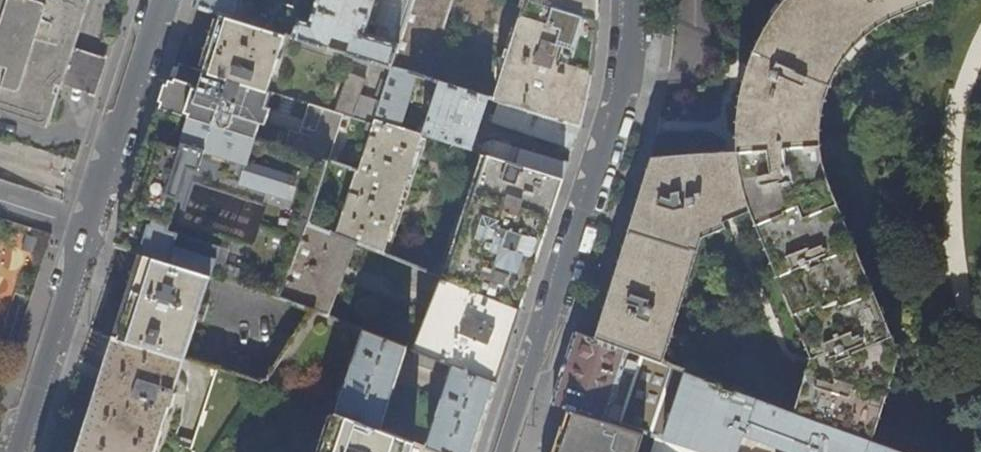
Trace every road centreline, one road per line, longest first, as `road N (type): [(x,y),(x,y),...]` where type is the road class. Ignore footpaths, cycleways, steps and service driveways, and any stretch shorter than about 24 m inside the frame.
road 1 (residential): [(161,0),(17,451)]
road 2 (residential): [(502,451),(618,101),(630,0)]

